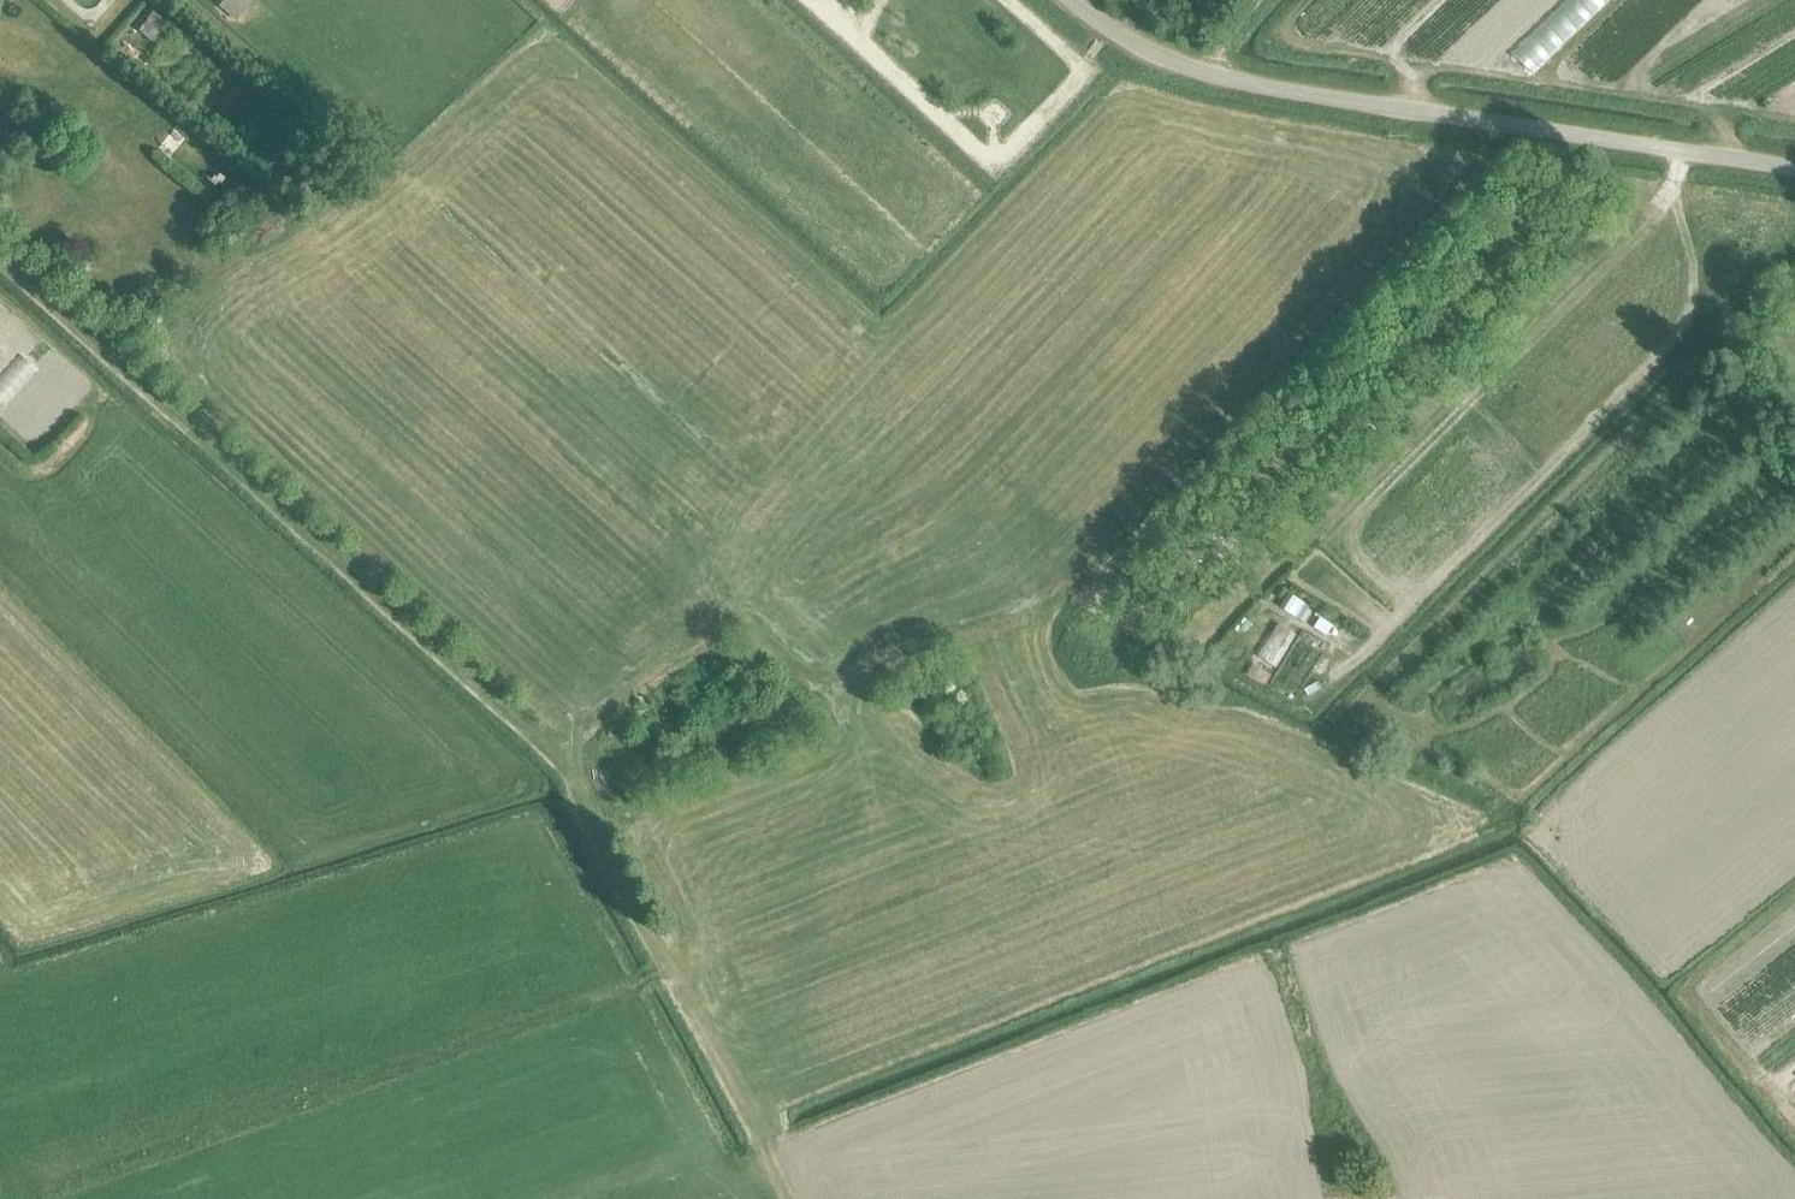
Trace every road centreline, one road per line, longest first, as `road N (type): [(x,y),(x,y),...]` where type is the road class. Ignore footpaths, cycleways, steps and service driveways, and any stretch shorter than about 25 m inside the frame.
road 1 (unclassified): [(1794,173),(1207,75),(1140,45),(1074,0)]
road 2 (track): [(1346,670),(1727,291),(1752,252),(1672,183),(1680,153)]

